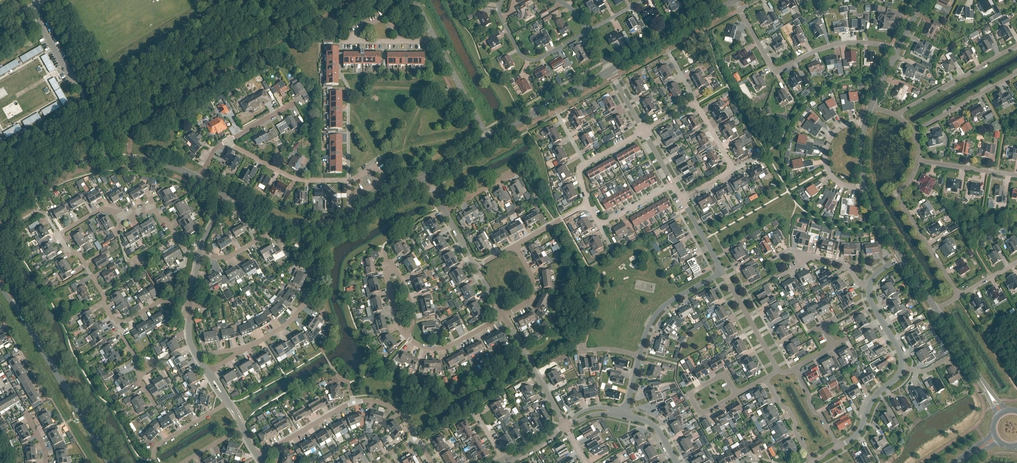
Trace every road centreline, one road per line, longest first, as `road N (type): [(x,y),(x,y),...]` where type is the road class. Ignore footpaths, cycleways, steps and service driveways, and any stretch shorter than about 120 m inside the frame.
road 1 (residential): [(349,181),(342,42),(437,42)]
road 2 (tertiary): [(5,202),(59,171),(113,158),(167,165),(197,180)]
road 3 (residential): [(899,51),(846,44),(775,72),(739,9)]
road 4 (unclassified): [(86,110),(138,53),(217,0)]
road 5 (secondary): [(109,462),(24,315)]
road 6 (residential): [(187,254),(152,205),(126,217),(102,210),(58,235)]
road 7 (residential): [(960,296),(899,200),(919,161)]
road 8 (tertiary): [(611,72),(734,1)]
road 9 (tertiary): [(489,139),(611,72)]
road 10 (residential): [(1016,46),(896,115)]
road 11 (residential): [(588,32),(529,61),(501,18),(504,0)]
road 12 (tertiary): [(225,195),(303,226),(350,216)]
road 13 (residential): [(349,181),(298,180),(228,141)]
road 14 (residential): [(567,426),(505,318)]
road 15 (residential): [(640,355),(660,310),(722,272)]

